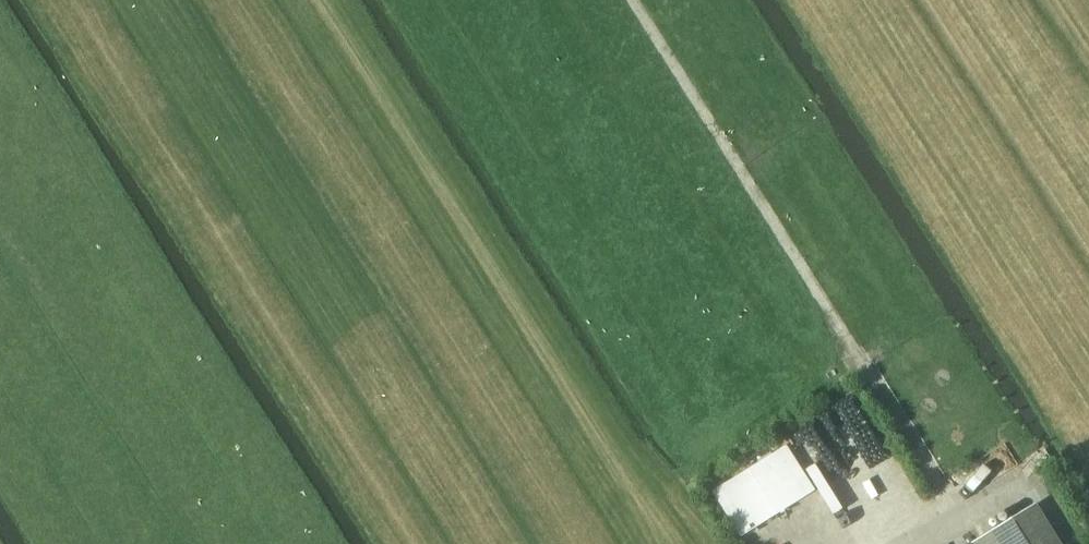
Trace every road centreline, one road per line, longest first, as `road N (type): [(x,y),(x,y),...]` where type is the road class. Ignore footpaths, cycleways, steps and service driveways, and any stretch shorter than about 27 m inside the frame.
road 1 (track): [(950,512),(627,0)]

